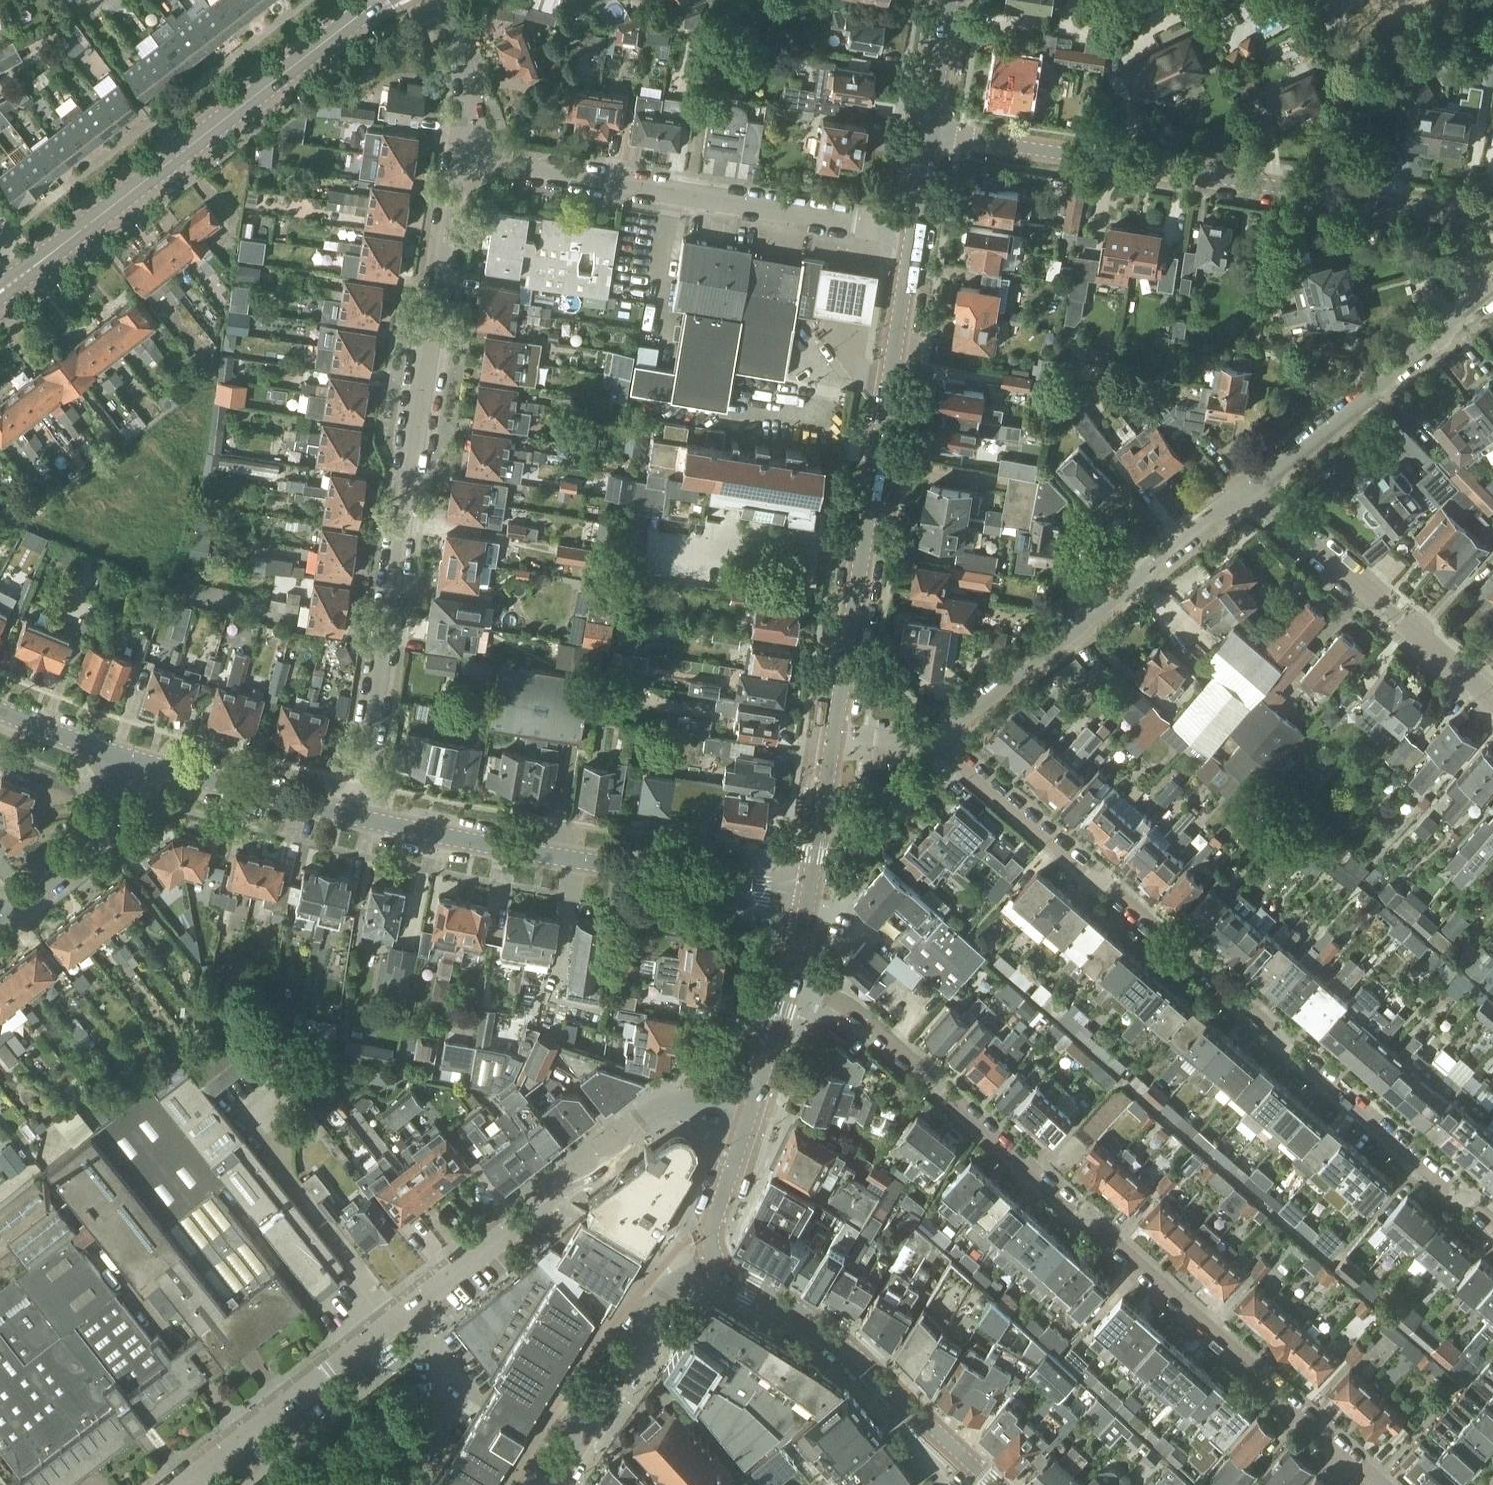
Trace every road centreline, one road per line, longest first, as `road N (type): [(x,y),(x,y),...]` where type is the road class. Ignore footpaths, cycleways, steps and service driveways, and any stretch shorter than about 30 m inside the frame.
road 1 (residential): [(790,990),(853,1011),(1377,1484)]
road 2 (residential): [(1492,1222),(1449,1193),(953,758)]
road 3 (residential): [(184,1484),(648,1118),(674,1109),(745,1128)]
road 4 (residential): [(357,820),(458,156)]
road 5 (residential): [(1492,221),(928,131)]
road 6 (residential): [(833,739),(915,231)]
road 7 (residential): [(915,231),(458,156)]
road 8 (tertiary): [(13,286),(377,0)]
road 9 (residential): [(810,900),(357,820)]
road 10 (residential): [(936,740),(1247,489)]
road 11 (residential): [(987,1484),(868,1368),(716,1262)]
road 12 (residential): [(1492,704),(1247,489)]
road 13 (residential): [(1247,489),(1492,291)]
road 14 (residential): [(544,1484),(675,1283),(716,1262)]
road 15 (residential): [(357,820),(118,761)]
road 16 (residential): [(0,924),(100,834),(118,761)]
road 17 (residential): [(810,900),(833,739)]
road 18 (residential): [(745,1128),(790,990)]
road 19 (residential): [(458,156),(465,100),(450,16)]
road 20 (residential): [(716,1262),(712,1226),(745,1128)]
road 21 (residential): [(928,131),(949,0)]
road 22 (residential): [(118,761),(0,711)]

